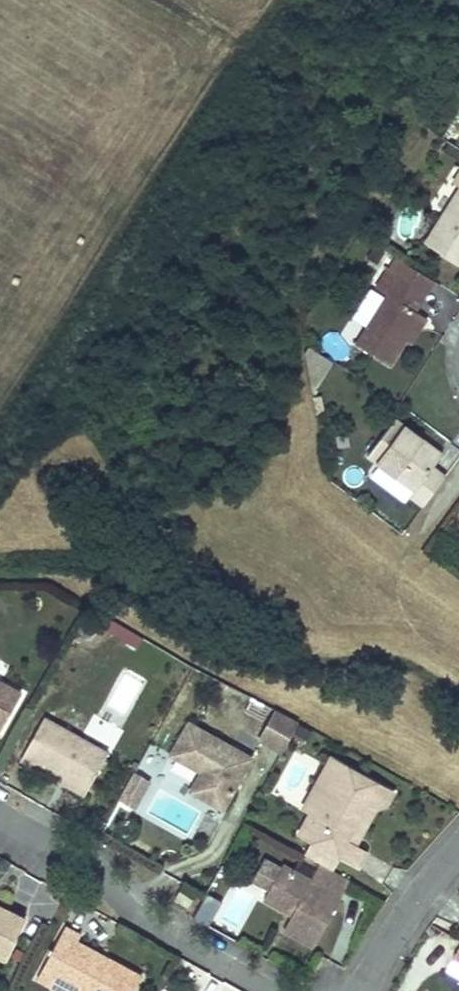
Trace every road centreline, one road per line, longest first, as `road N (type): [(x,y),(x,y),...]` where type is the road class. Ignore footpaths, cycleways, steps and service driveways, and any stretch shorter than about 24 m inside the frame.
road 1 (residential): [(275,990),(137,918),(46,845),(0,820)]
road 2 (residential): [(362,990),(382,948),(458,851)]

